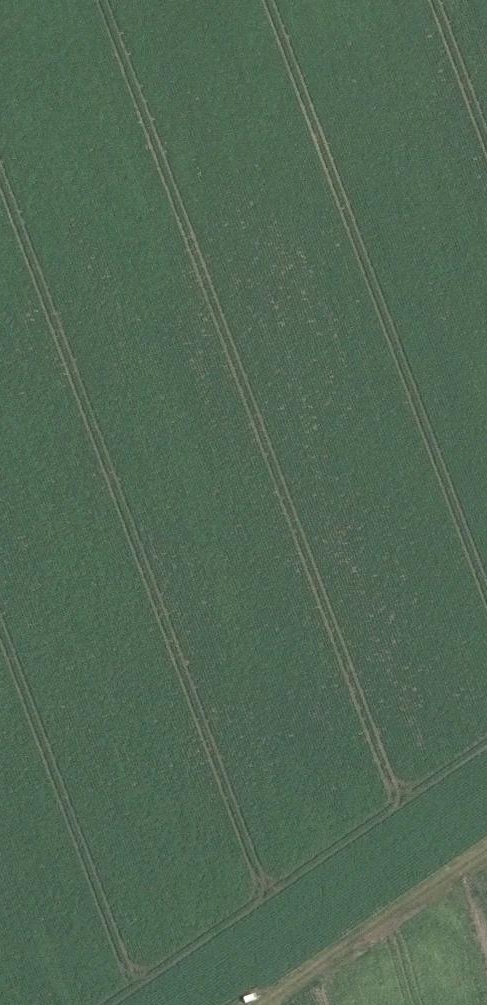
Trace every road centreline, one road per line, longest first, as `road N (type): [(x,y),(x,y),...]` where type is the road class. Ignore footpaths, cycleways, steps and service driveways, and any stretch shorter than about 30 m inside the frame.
road 1 (track): [(486,852),(263,1004)]

